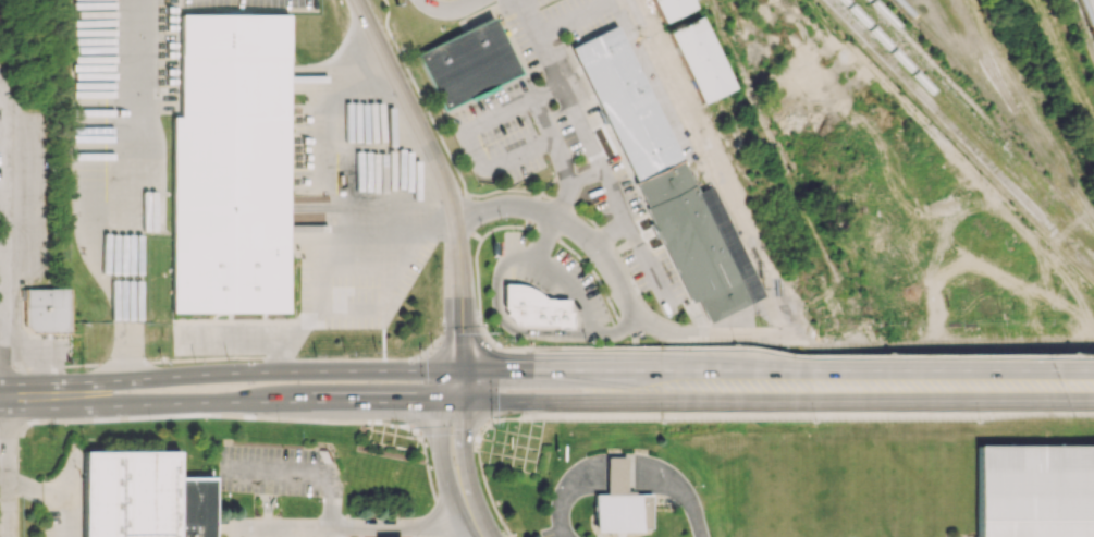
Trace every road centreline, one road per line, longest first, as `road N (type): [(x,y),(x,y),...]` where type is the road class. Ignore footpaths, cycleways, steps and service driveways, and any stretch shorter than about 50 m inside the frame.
road 1 (primary): [(445,401),(1050,401)]
road 2 (primary): [(1040,371),(458,369)]
road 3 (residential): [(864,343),(673,332),(635,309),(601,254),(570,223),(515,207),(454,219)]
road 4 (primary): [(458,369),(127,378),(1,399)]
road 5 (primary): [(1,399),(445,401)]
road 6 (tertiary): [(359,0),(452,200),(458,369)]
road 7 (residential): [(0,76),(1,399)]
road 8 (residential): [(445,401),(448,467),(477,536)]

